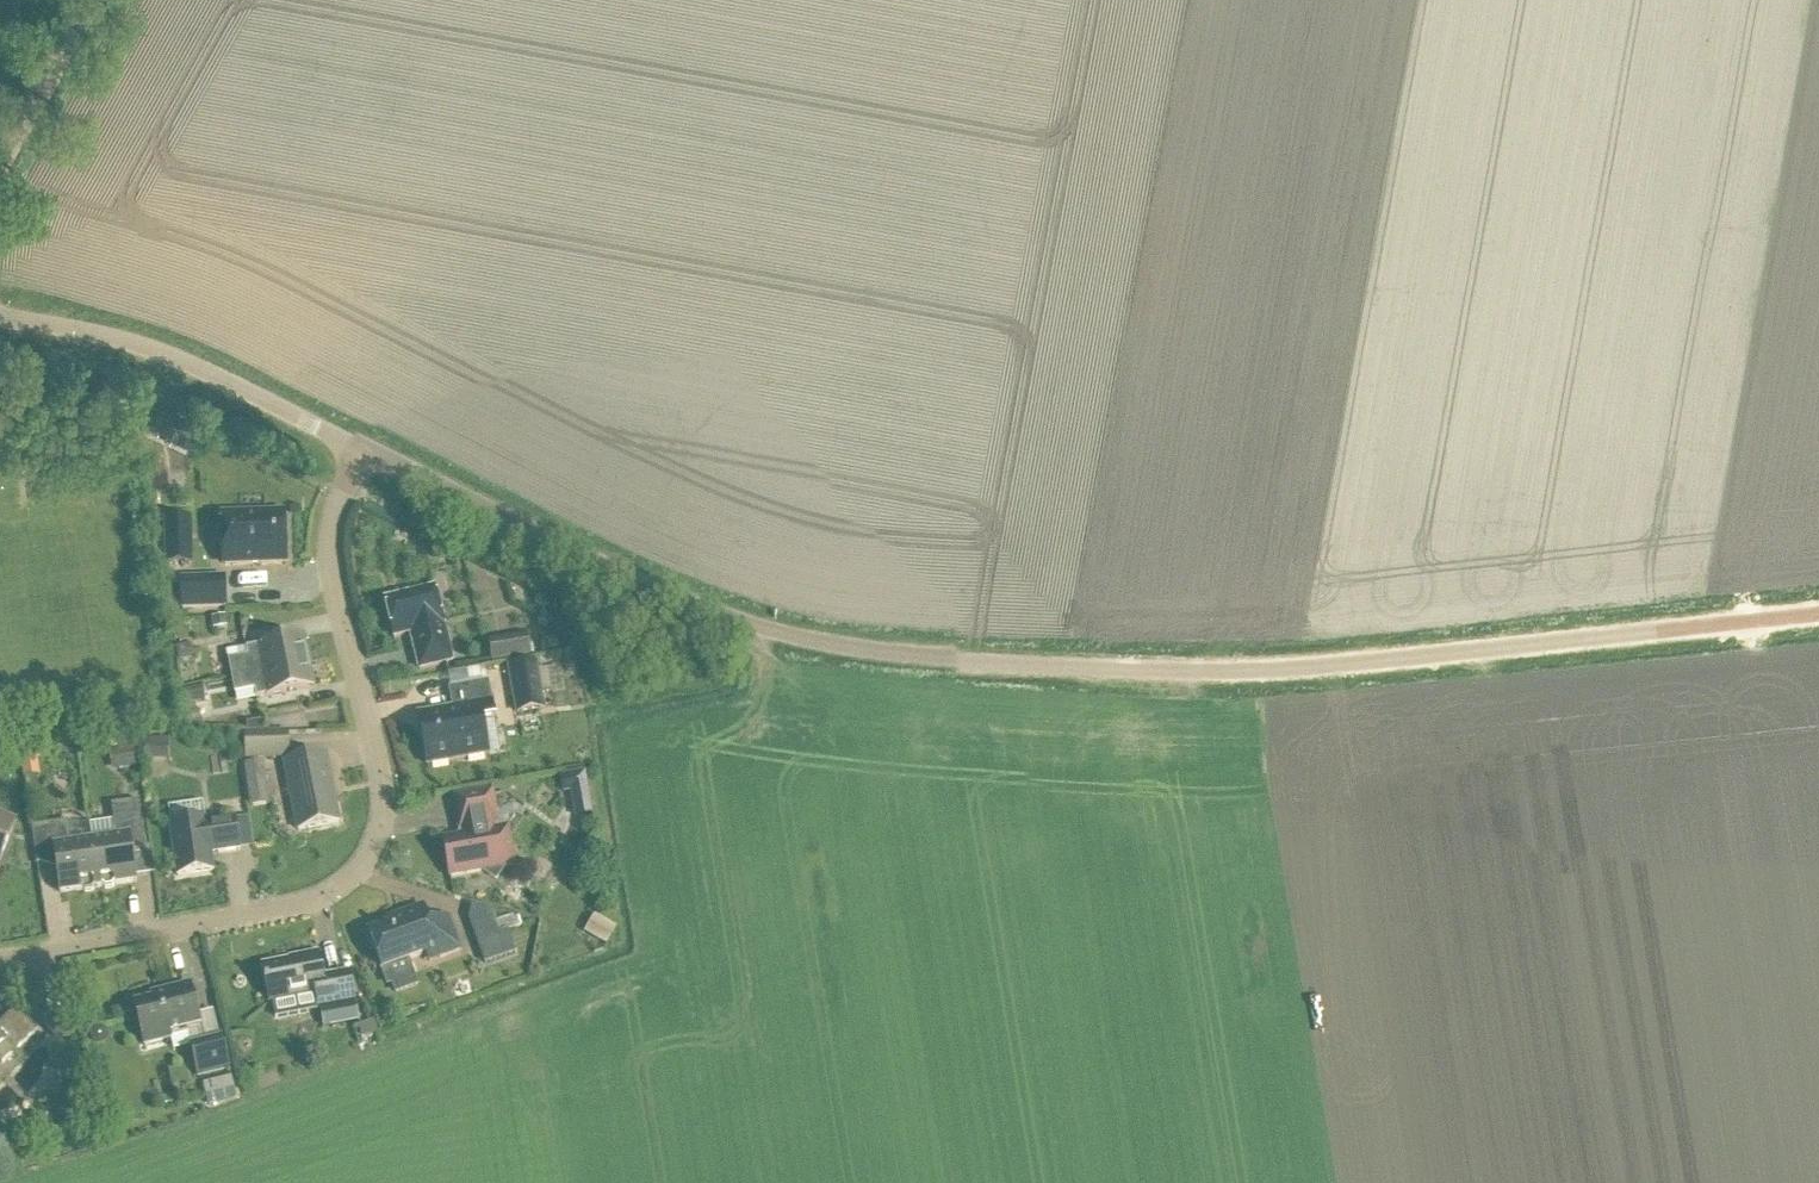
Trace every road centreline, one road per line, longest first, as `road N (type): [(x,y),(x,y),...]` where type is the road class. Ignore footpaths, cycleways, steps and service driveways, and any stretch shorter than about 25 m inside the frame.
road 1 (tertiary): [(764,630),(909,657),(1186,669),(1356,661),(1818,609)]
road 2 (residential): [(0,960),(301,908),(363,863),(374,842),(381,786),(329,558),(333,514),(360,448)]
road 3 (tertiary): [(764,630),(670,596),(360,448)]
road 4 (tertiary): [(360,448),(154,348),(0,315)]
road 5 (tertiary): [(0,157),(86,0)]

